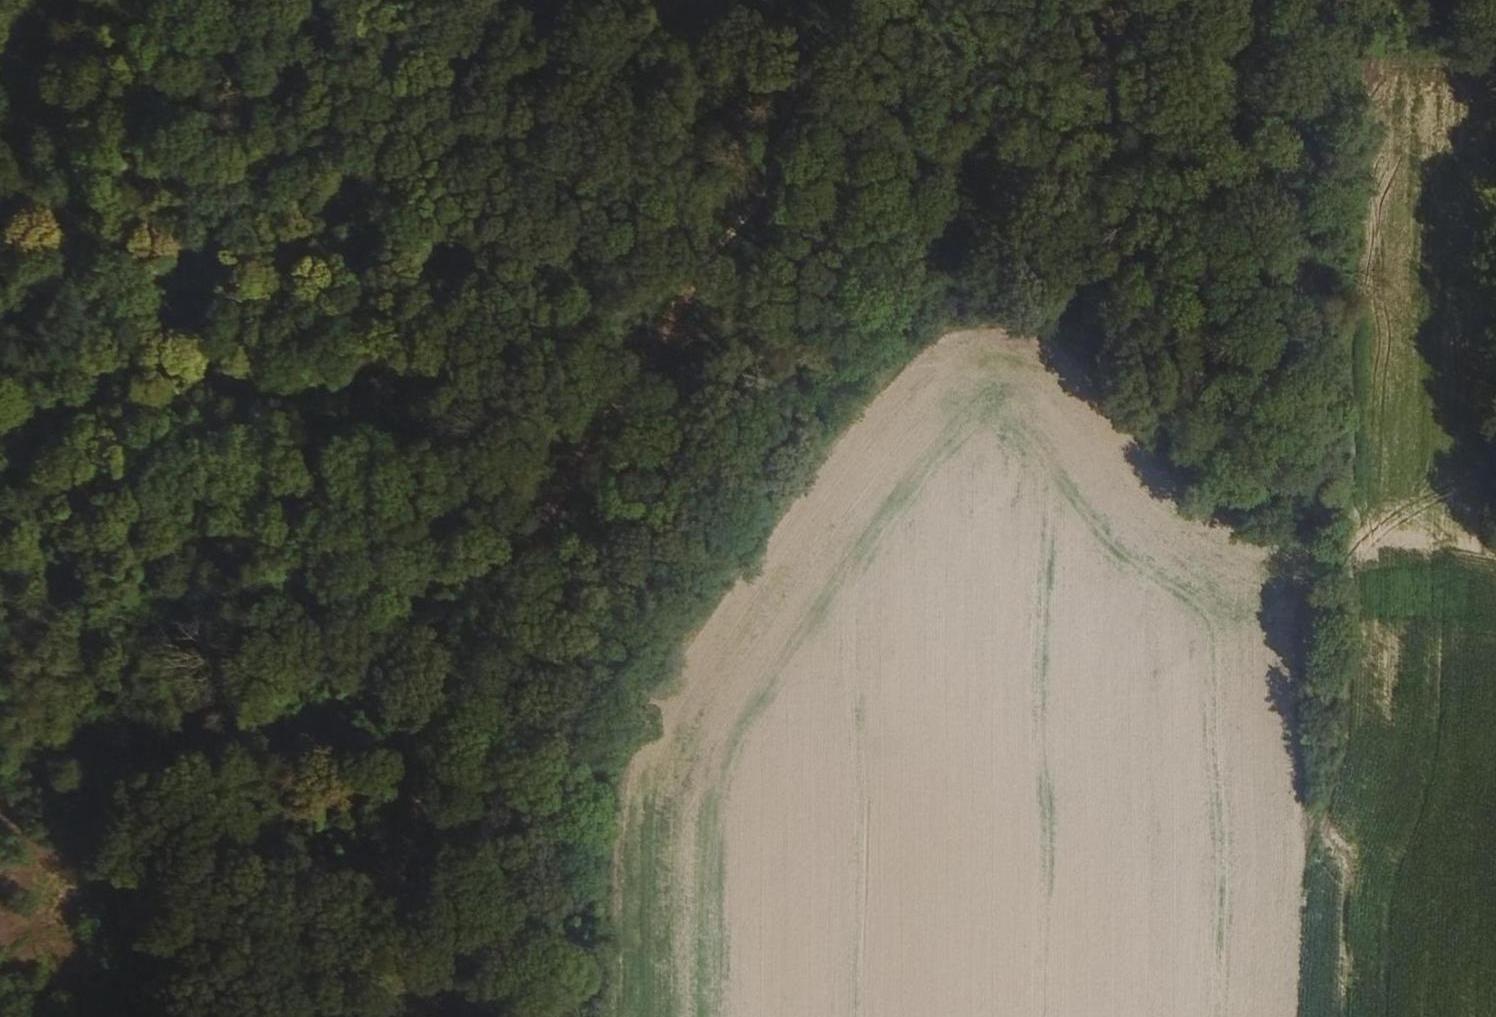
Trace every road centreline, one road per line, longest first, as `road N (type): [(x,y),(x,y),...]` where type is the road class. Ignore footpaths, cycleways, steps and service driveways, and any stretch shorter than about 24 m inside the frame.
road 1 (track): [(431,1016),(408,883),(437,753),(514,575),(781,135),(830,0)]
road 2 (track): [(0,724),(228,773),(345,871),(408,883)]

